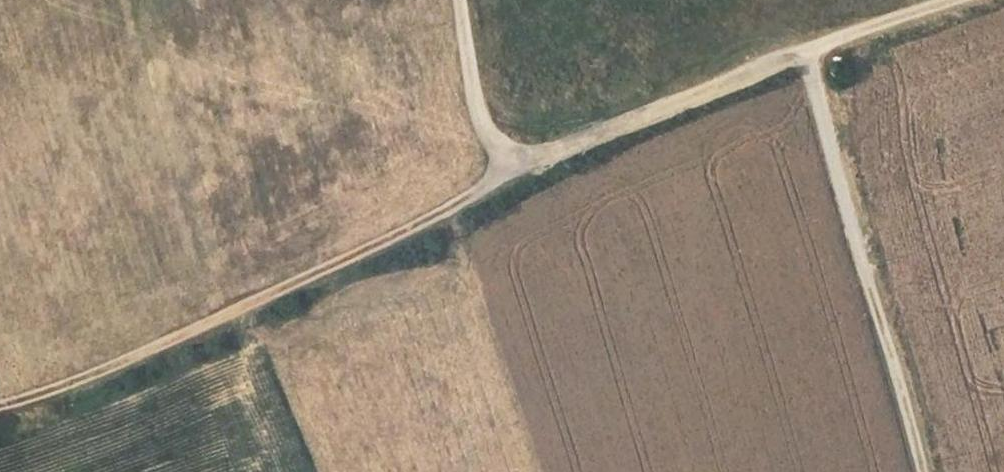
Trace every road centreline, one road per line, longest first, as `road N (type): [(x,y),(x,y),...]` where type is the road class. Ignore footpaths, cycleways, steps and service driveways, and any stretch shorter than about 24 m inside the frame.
road 1 (track): [(805,53),(550,151),(447,209),(151,350),(0,404)]
road 2 (track): [(805,53),(920,471)]
road 3 (track): [(459,0),(476,109),(508,171)]
road 4 (track): [(961,0),(805,53)]

